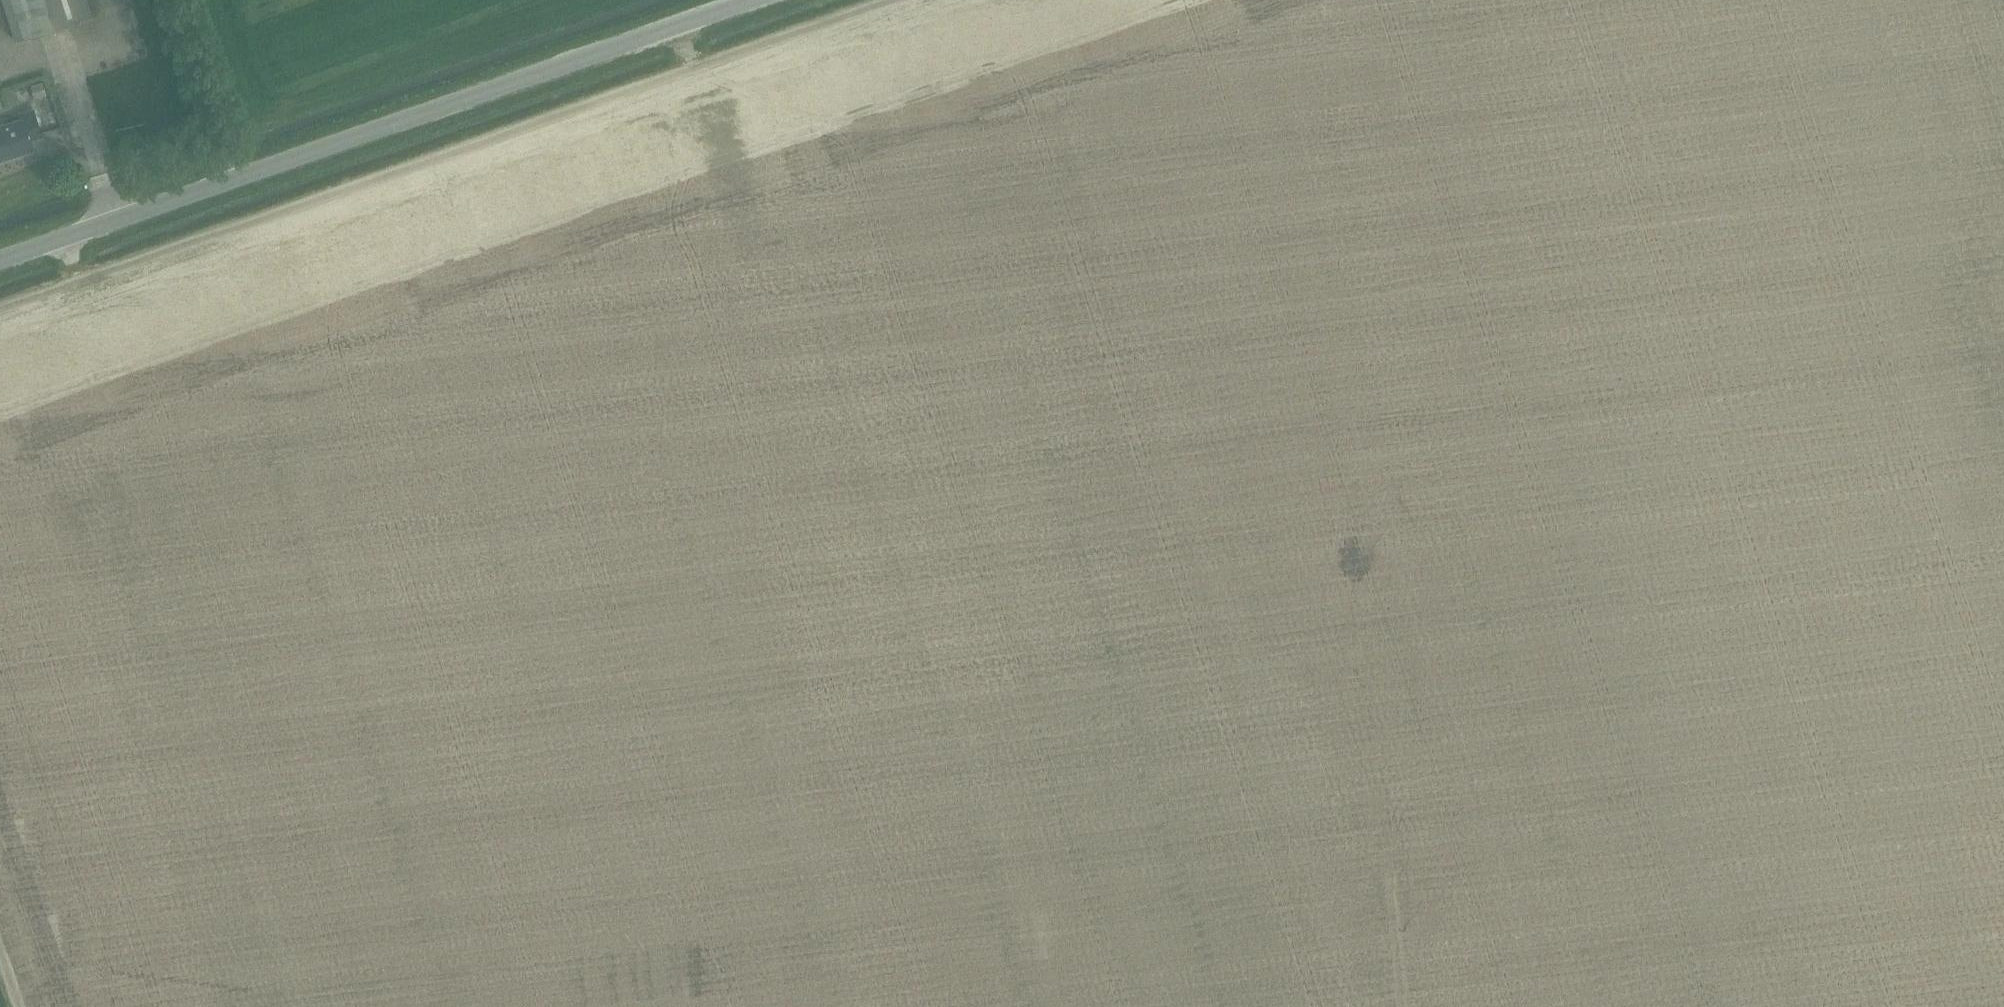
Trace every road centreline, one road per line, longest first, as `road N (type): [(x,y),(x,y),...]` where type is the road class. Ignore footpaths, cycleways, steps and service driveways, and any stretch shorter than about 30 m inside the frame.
road 1 (unclassified): [(0,260),(740,0)]

